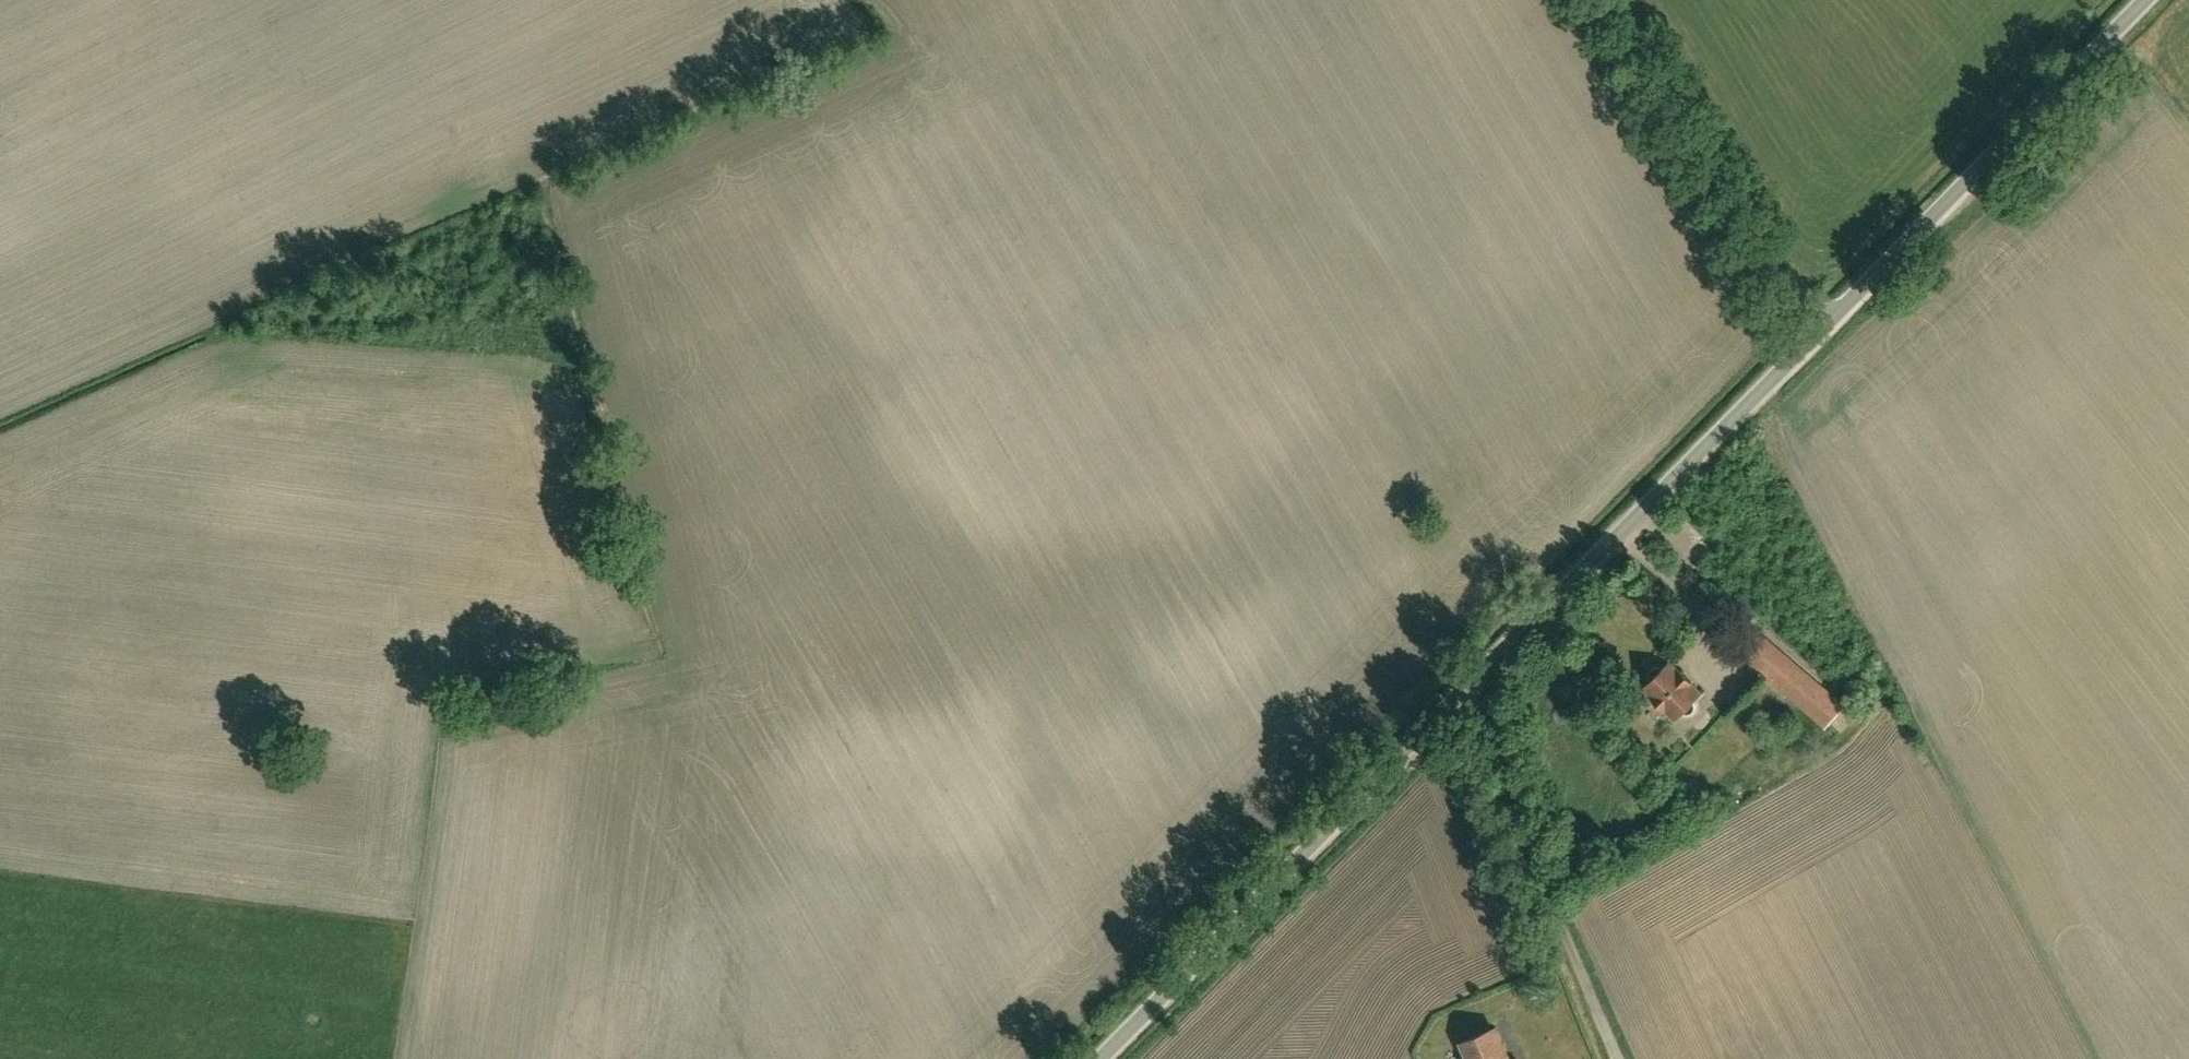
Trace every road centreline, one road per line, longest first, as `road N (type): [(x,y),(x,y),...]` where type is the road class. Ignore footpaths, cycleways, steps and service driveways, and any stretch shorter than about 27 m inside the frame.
road 1 (unclassified): [(1107,1058),(2147,0)]
road 2 (track): [(1465,697),(1611,1058)]

